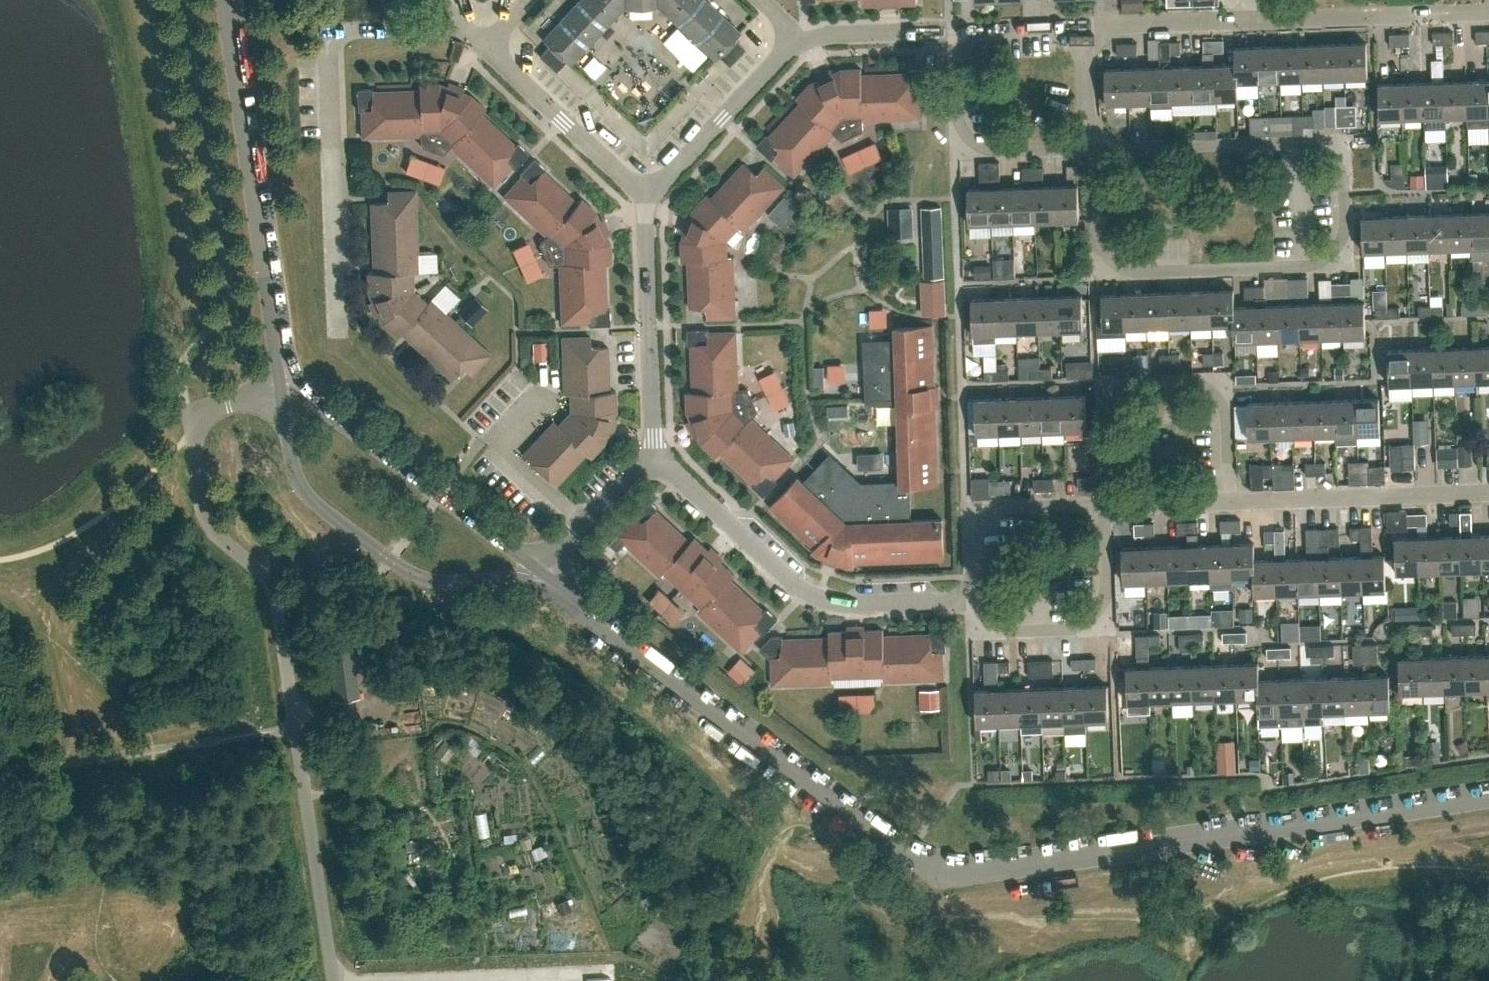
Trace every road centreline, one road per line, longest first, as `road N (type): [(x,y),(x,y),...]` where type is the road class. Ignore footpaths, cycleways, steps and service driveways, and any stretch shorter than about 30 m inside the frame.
road 1 (tertiary): [(1488,794),(944,872),(561,594)]
road 2 (residential): [(285,376),(201,414),(192,433),(203,515),(266,577),(276,600),(334,980)]
road 3 (residential): [(1329,141),(1340,150),(1344,243),(1331,265),(1115,273),(1096,253),(1094,147)]
road 4 (residential): [(336,330),(328,50),(340,31),(436,27),(456,17)]
road 5 (tertiary): [(285,376),(229,0)]
road 6 (tertiary): [(285,376),(302,484),(322,508),(412,574),(451,582),(534,581)]
road 7 (residential): [(971,598),(822,597),(657,460)]
road 8 (residential): [(1106,504),(1101,395),(1115,381),(1212,379),(1227,395),(1231,499)]
road 9 (tertiary): [(543,571),(285,376)]
road 10 (residential): [(971,598),(979,631),(1090,628),(1108,604),(1106,504)]
road 11 (residential): [(657,460),(646,199)]
road 12 (residential): [(1231,499),(1488,490)]
road 13 (residential): [(1094,147),(960,149),(954,29)]
road 14 (residential): [(1251,19),(1488,10)]
road 15 (residential): [(1094,147),(1329,141)]
road 16 (residential): [(646,199),(484,43)]
road 17 (residential): [(971,598),(974,511),(1106,504)]
road 18 (residential): [(646,199),(798,43)]
road 19 (residential): [(586,523),(495,435),(531,396)]
road 20 (residential): [(1086,25),(1251,19)]
road 21 (residential): [(798,43),(824,35),(954,29)]
road 22 (residential): [(954,29),(1086,25)]
road 23 (residential): [(1106,504),(1231,499)]
road 24 (residential): [(1086,25),(1094,147)]

